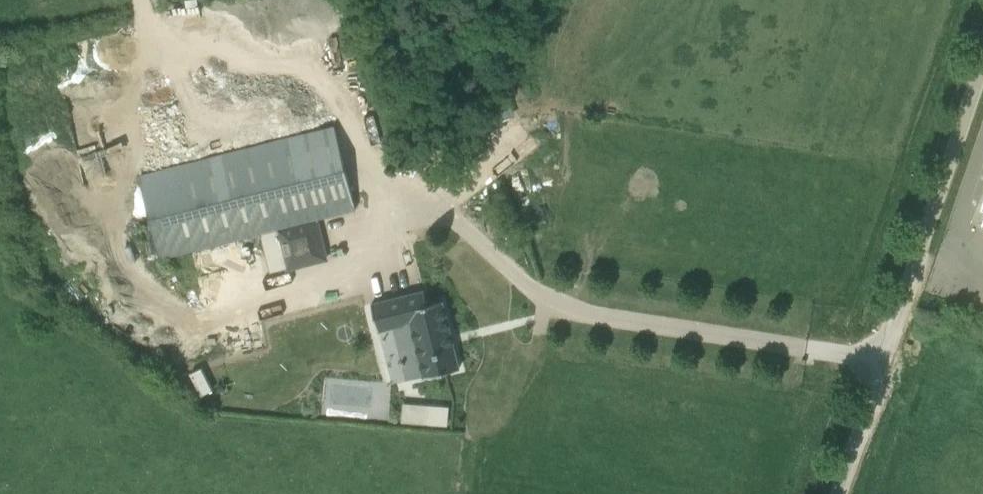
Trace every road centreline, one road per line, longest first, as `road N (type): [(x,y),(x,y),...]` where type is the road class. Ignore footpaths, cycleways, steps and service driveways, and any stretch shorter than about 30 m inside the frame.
road 1 (unclassified): [(839,493),(982,66)]
road 2 (track): [(138,0),(140,38),(318,50),(402,182),(432,205)]

